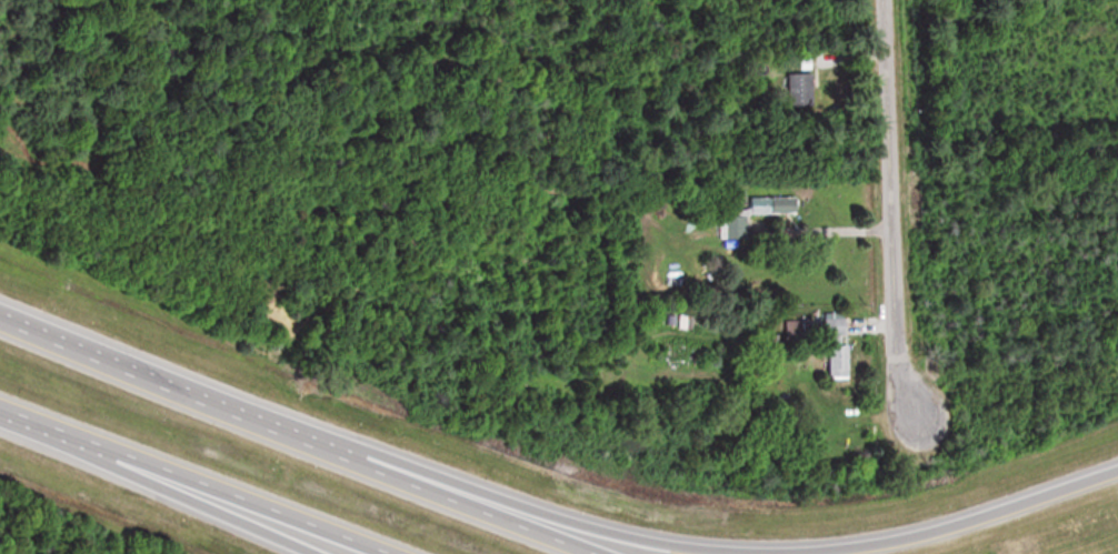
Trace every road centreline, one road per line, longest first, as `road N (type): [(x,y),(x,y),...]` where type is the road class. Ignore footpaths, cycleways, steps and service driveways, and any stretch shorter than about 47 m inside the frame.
road 1 (motorway): [(1117,469),(920,532),(801,551),(642,542),(445,493)]
road 2 (motorway): [(590,553),(0,310)]
road 3 (residential): [(883,0),(899,389),(925,449)]
road 4 (motorway): [(0,411),(381,553)]
road 5 (motorway): [(98,447),(315,553)]

